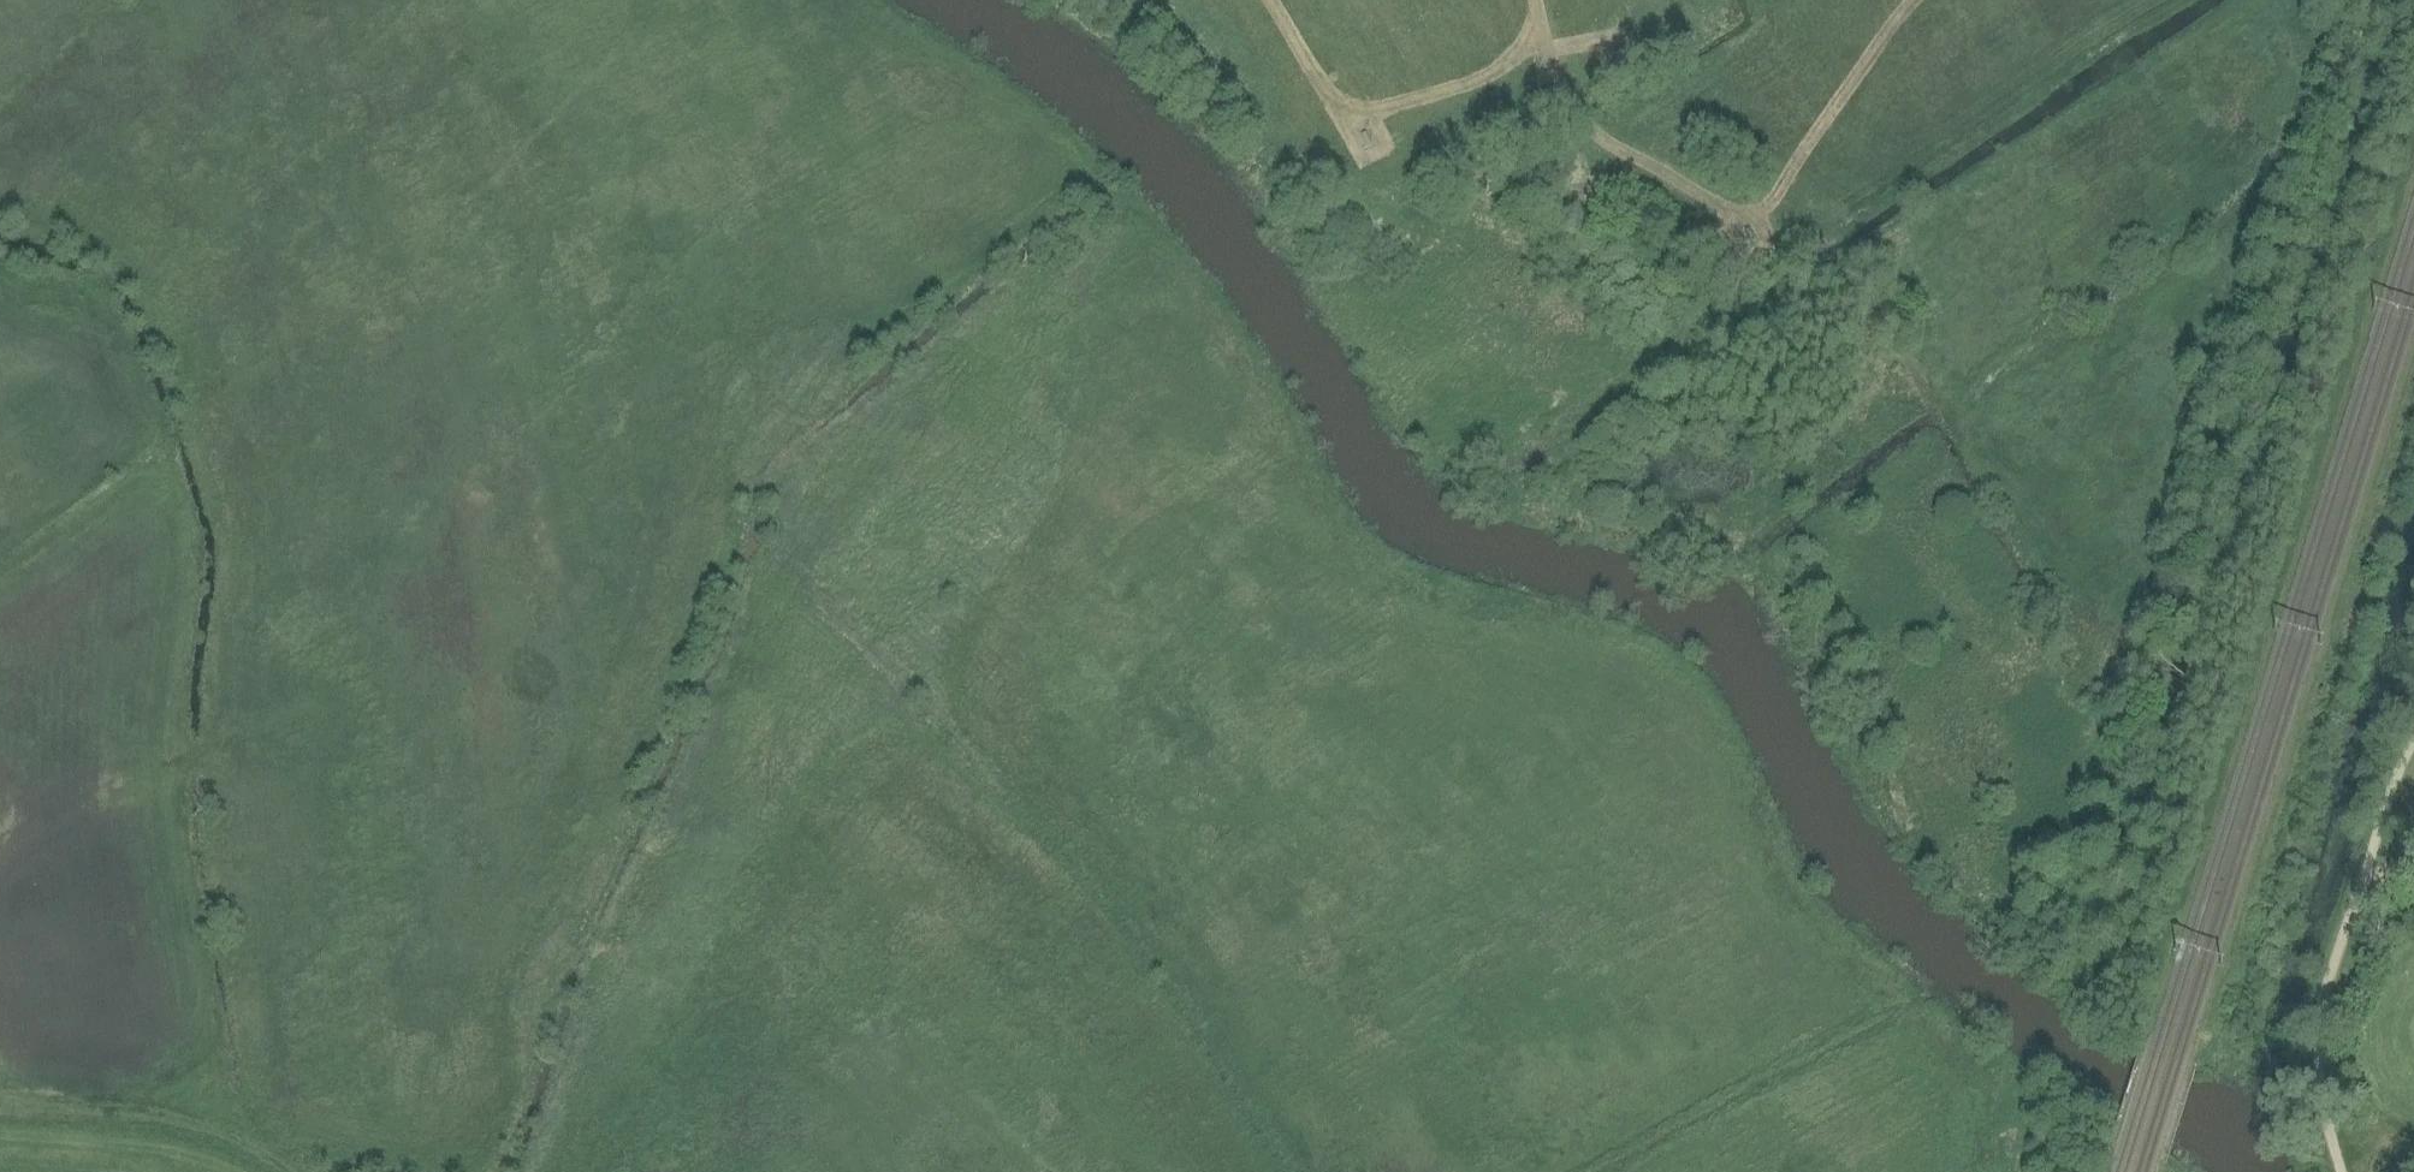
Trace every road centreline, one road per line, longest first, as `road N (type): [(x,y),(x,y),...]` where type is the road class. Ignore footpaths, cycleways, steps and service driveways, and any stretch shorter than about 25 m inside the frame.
road 1 (track): [(0,1138),(141,1146),(221,1171)]

